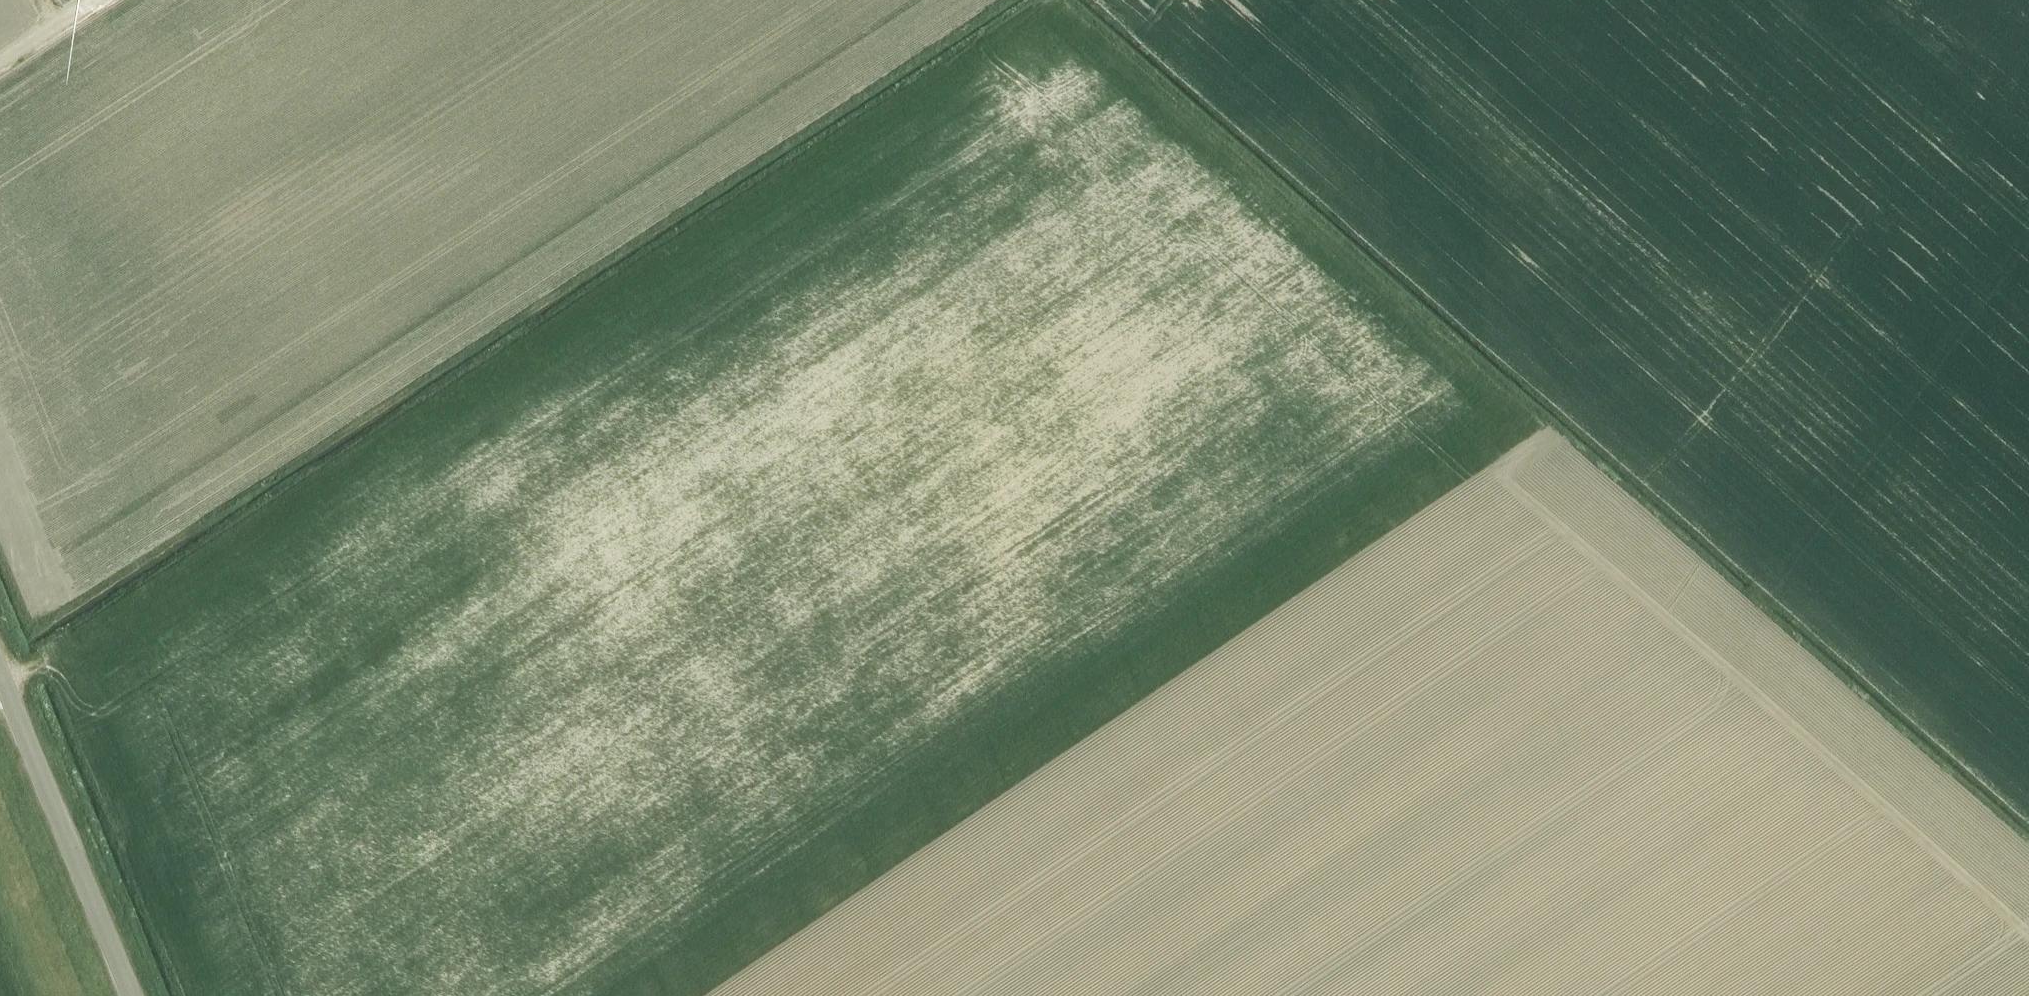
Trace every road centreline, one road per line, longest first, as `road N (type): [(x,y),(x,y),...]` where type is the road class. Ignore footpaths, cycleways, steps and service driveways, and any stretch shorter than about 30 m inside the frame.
road 1 (unclassified): [(136,995),(0,665)]

